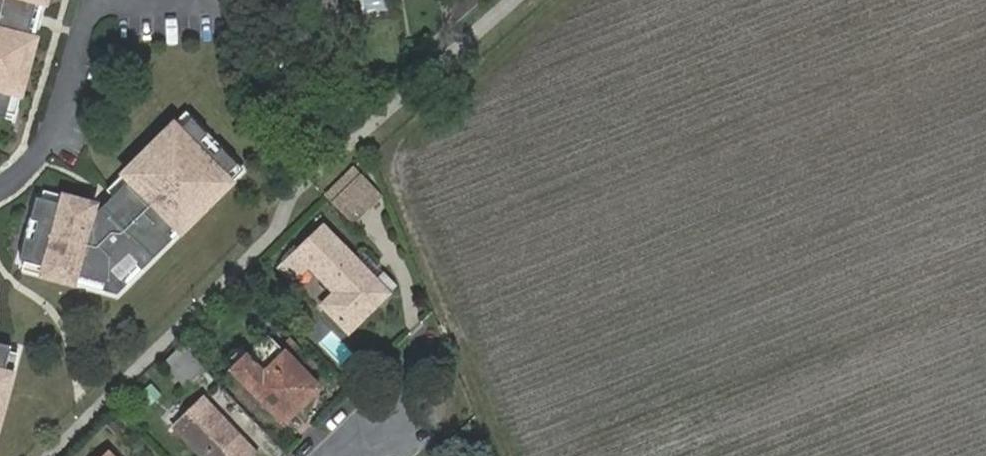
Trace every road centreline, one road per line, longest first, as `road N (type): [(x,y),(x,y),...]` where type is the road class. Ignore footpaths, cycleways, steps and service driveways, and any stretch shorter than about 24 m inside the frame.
road 1 (track): [(571,0),(394,160),(508,455)]

